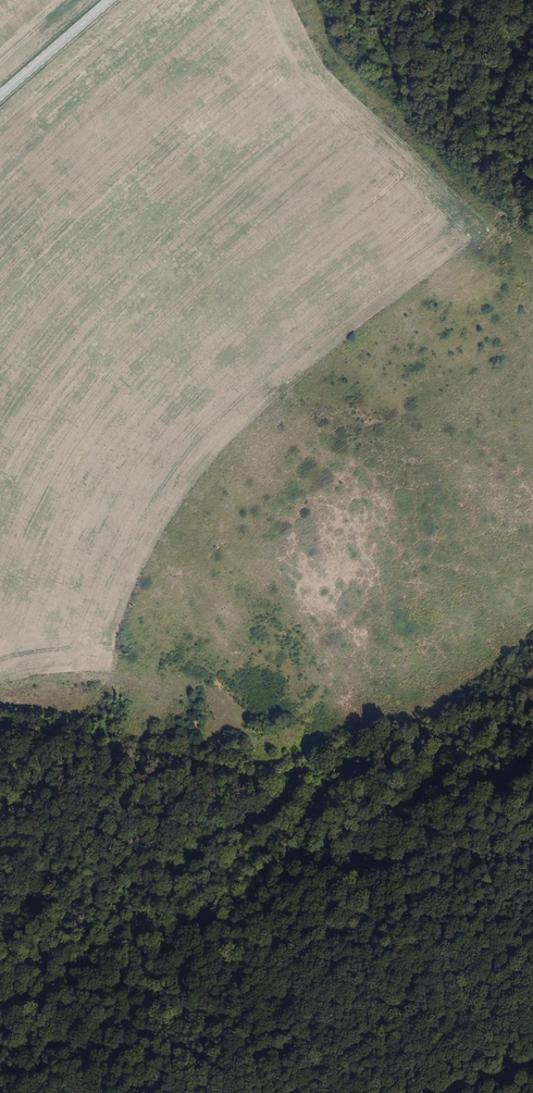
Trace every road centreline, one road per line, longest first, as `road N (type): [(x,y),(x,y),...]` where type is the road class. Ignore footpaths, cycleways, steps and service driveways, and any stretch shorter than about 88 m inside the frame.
road 1 (primary): [(109,0),(0,95)]

